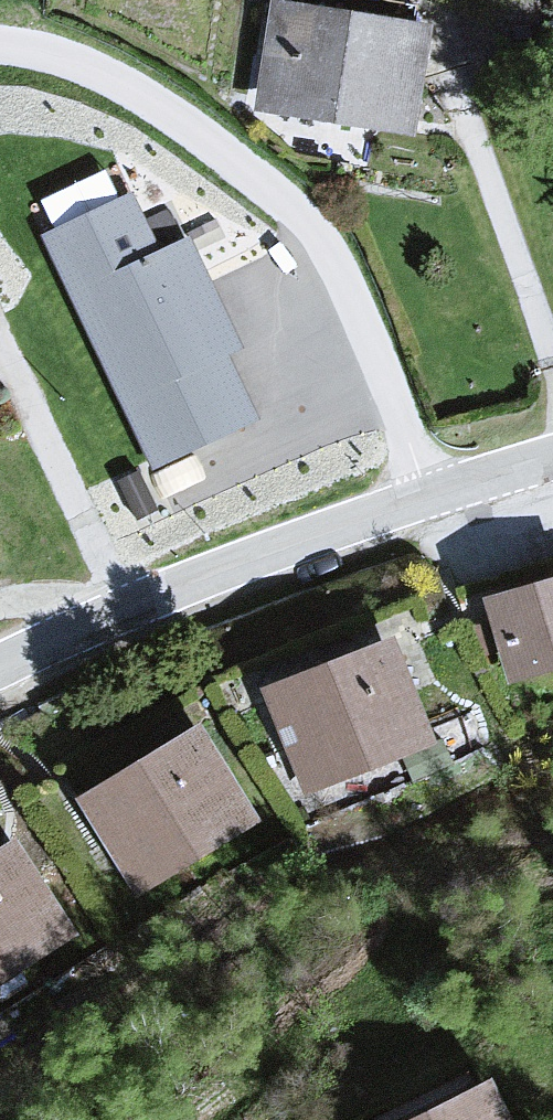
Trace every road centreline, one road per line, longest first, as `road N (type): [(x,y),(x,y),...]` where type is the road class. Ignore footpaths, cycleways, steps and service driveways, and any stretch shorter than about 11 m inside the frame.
road 1 (unclassified): [(433,498),(353,272),(302,200),(94,70),(0,51)]
road 2 (tertiary): [(433,498),(237,566),(0,666)]
road 3 (tertiary): [(552,458),(433,498)]

